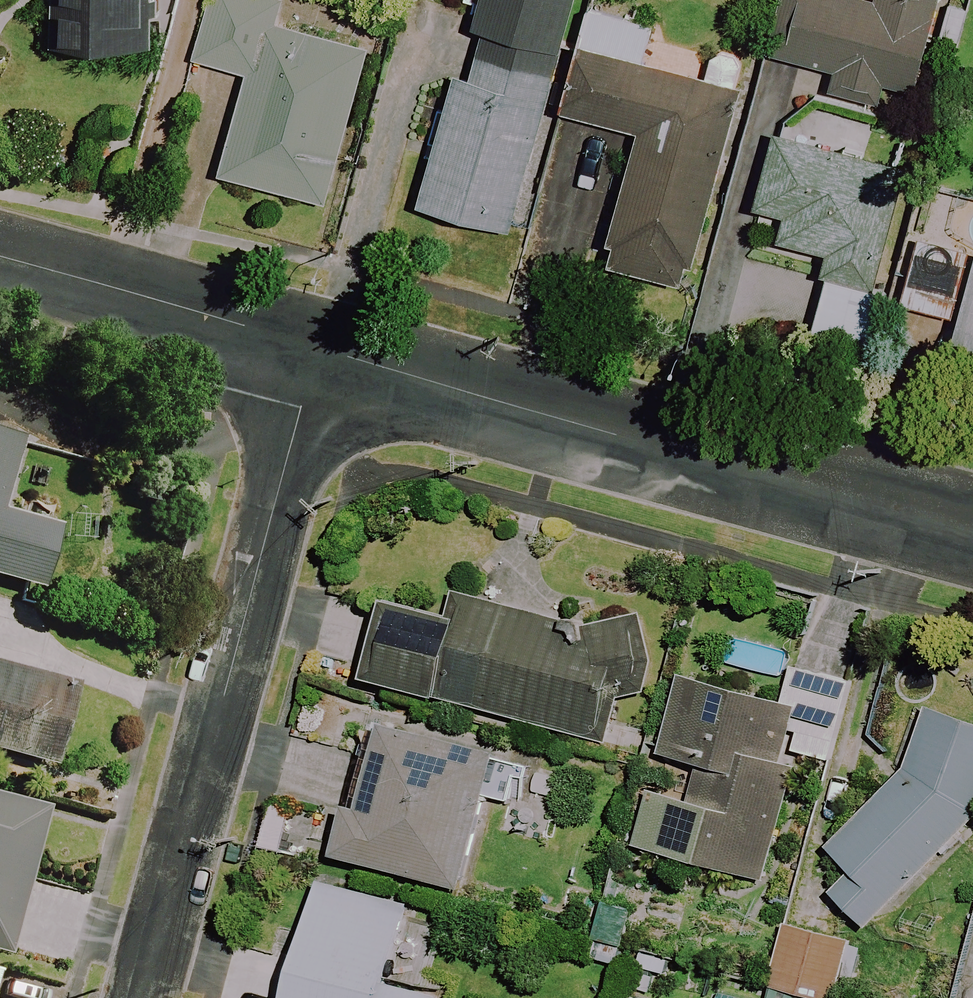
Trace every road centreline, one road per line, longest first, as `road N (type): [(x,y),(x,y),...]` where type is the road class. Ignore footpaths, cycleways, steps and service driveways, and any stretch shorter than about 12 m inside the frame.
road 1 (residential): [(972,525),(317,349)]
road 2 (residential): [(142,997),(317,349)]
road 3 (residential): [(317,349),(0,255)]

